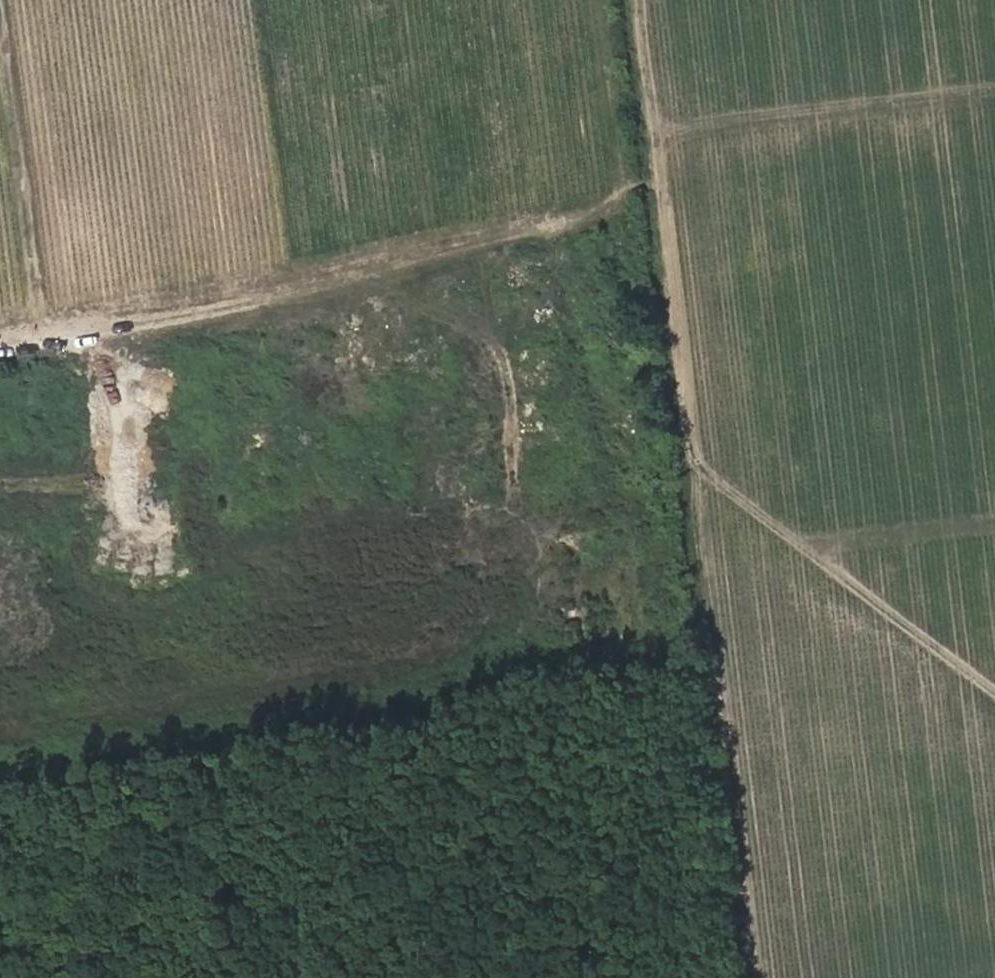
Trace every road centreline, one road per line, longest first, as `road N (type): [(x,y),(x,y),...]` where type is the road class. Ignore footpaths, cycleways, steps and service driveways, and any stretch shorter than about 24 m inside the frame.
road 1 (track): [(994,687),(650,407),(578,229),(0,342)]
road 2 (track): [(639,0),(697,445)]

